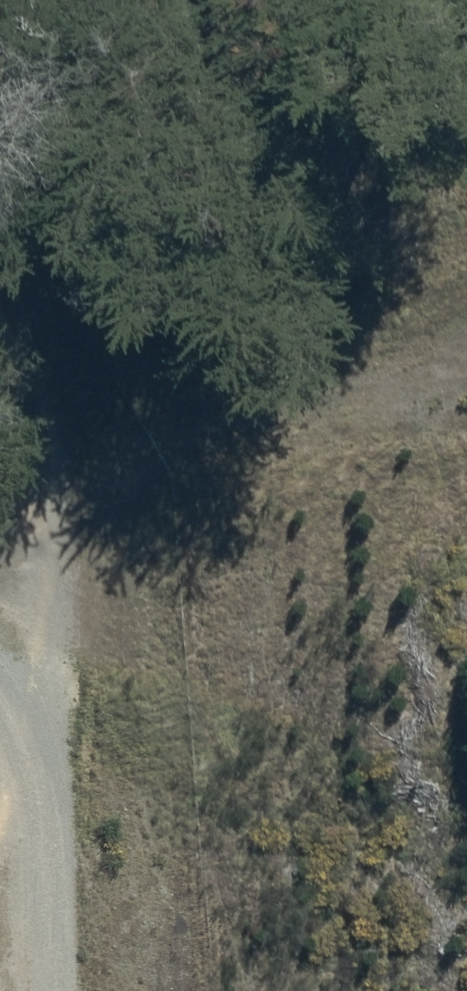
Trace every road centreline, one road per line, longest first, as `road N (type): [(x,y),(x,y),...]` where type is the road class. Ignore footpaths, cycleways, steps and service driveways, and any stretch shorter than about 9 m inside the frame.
road 1 (track): [(466,386),(285,418),(172,452),(85,504)]
road 2 (track): [(58,990),(46,803),(49,625)]
road 3 (track): [(85,504),(0,364)]
road 4 (track): [(85,504),(56,546),(49,625)]

